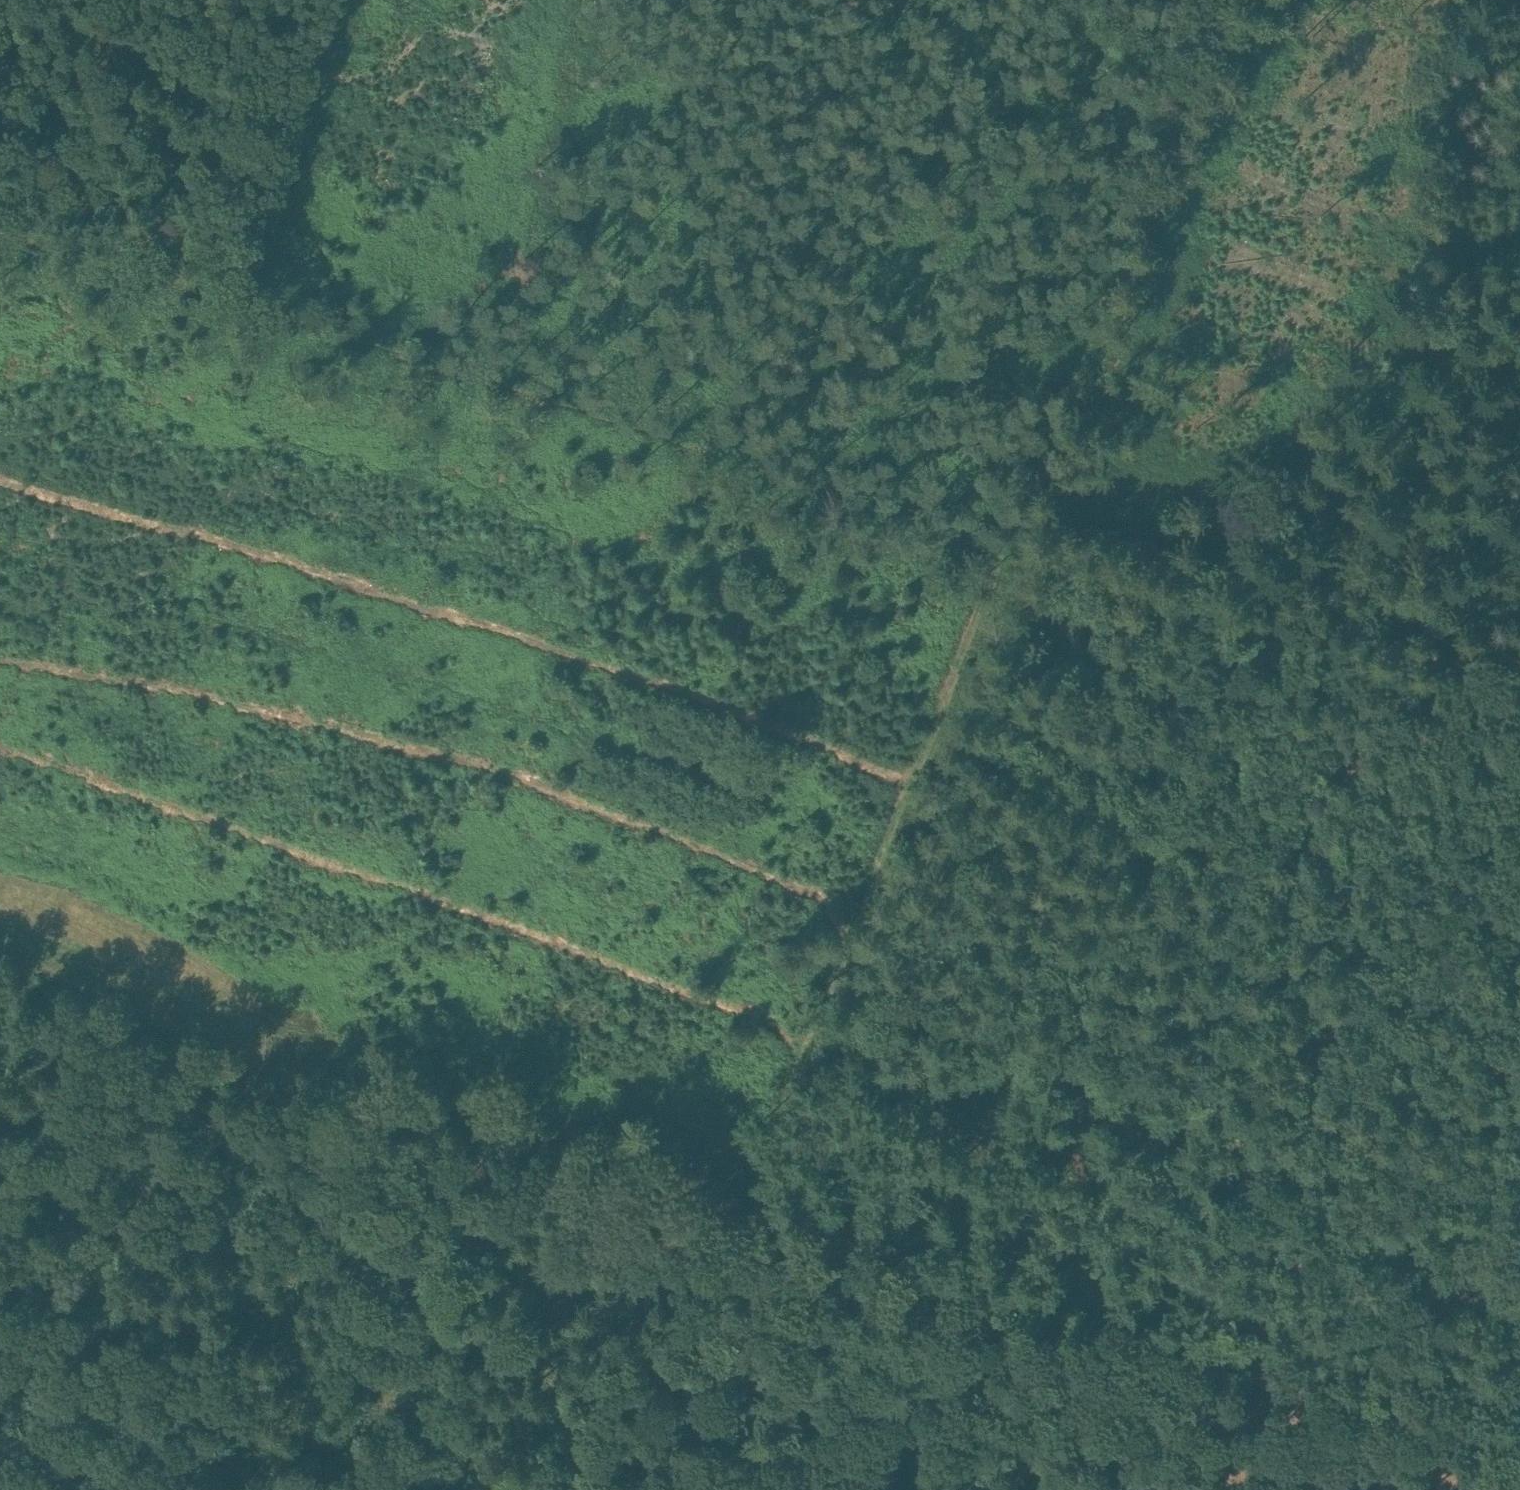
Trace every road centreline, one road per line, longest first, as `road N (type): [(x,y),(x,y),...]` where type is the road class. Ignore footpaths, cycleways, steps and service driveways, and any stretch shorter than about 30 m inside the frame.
road 1 (track): [(1519,702),(0,232)]
road 2 (track): [(622,1489),(1006,543)]

